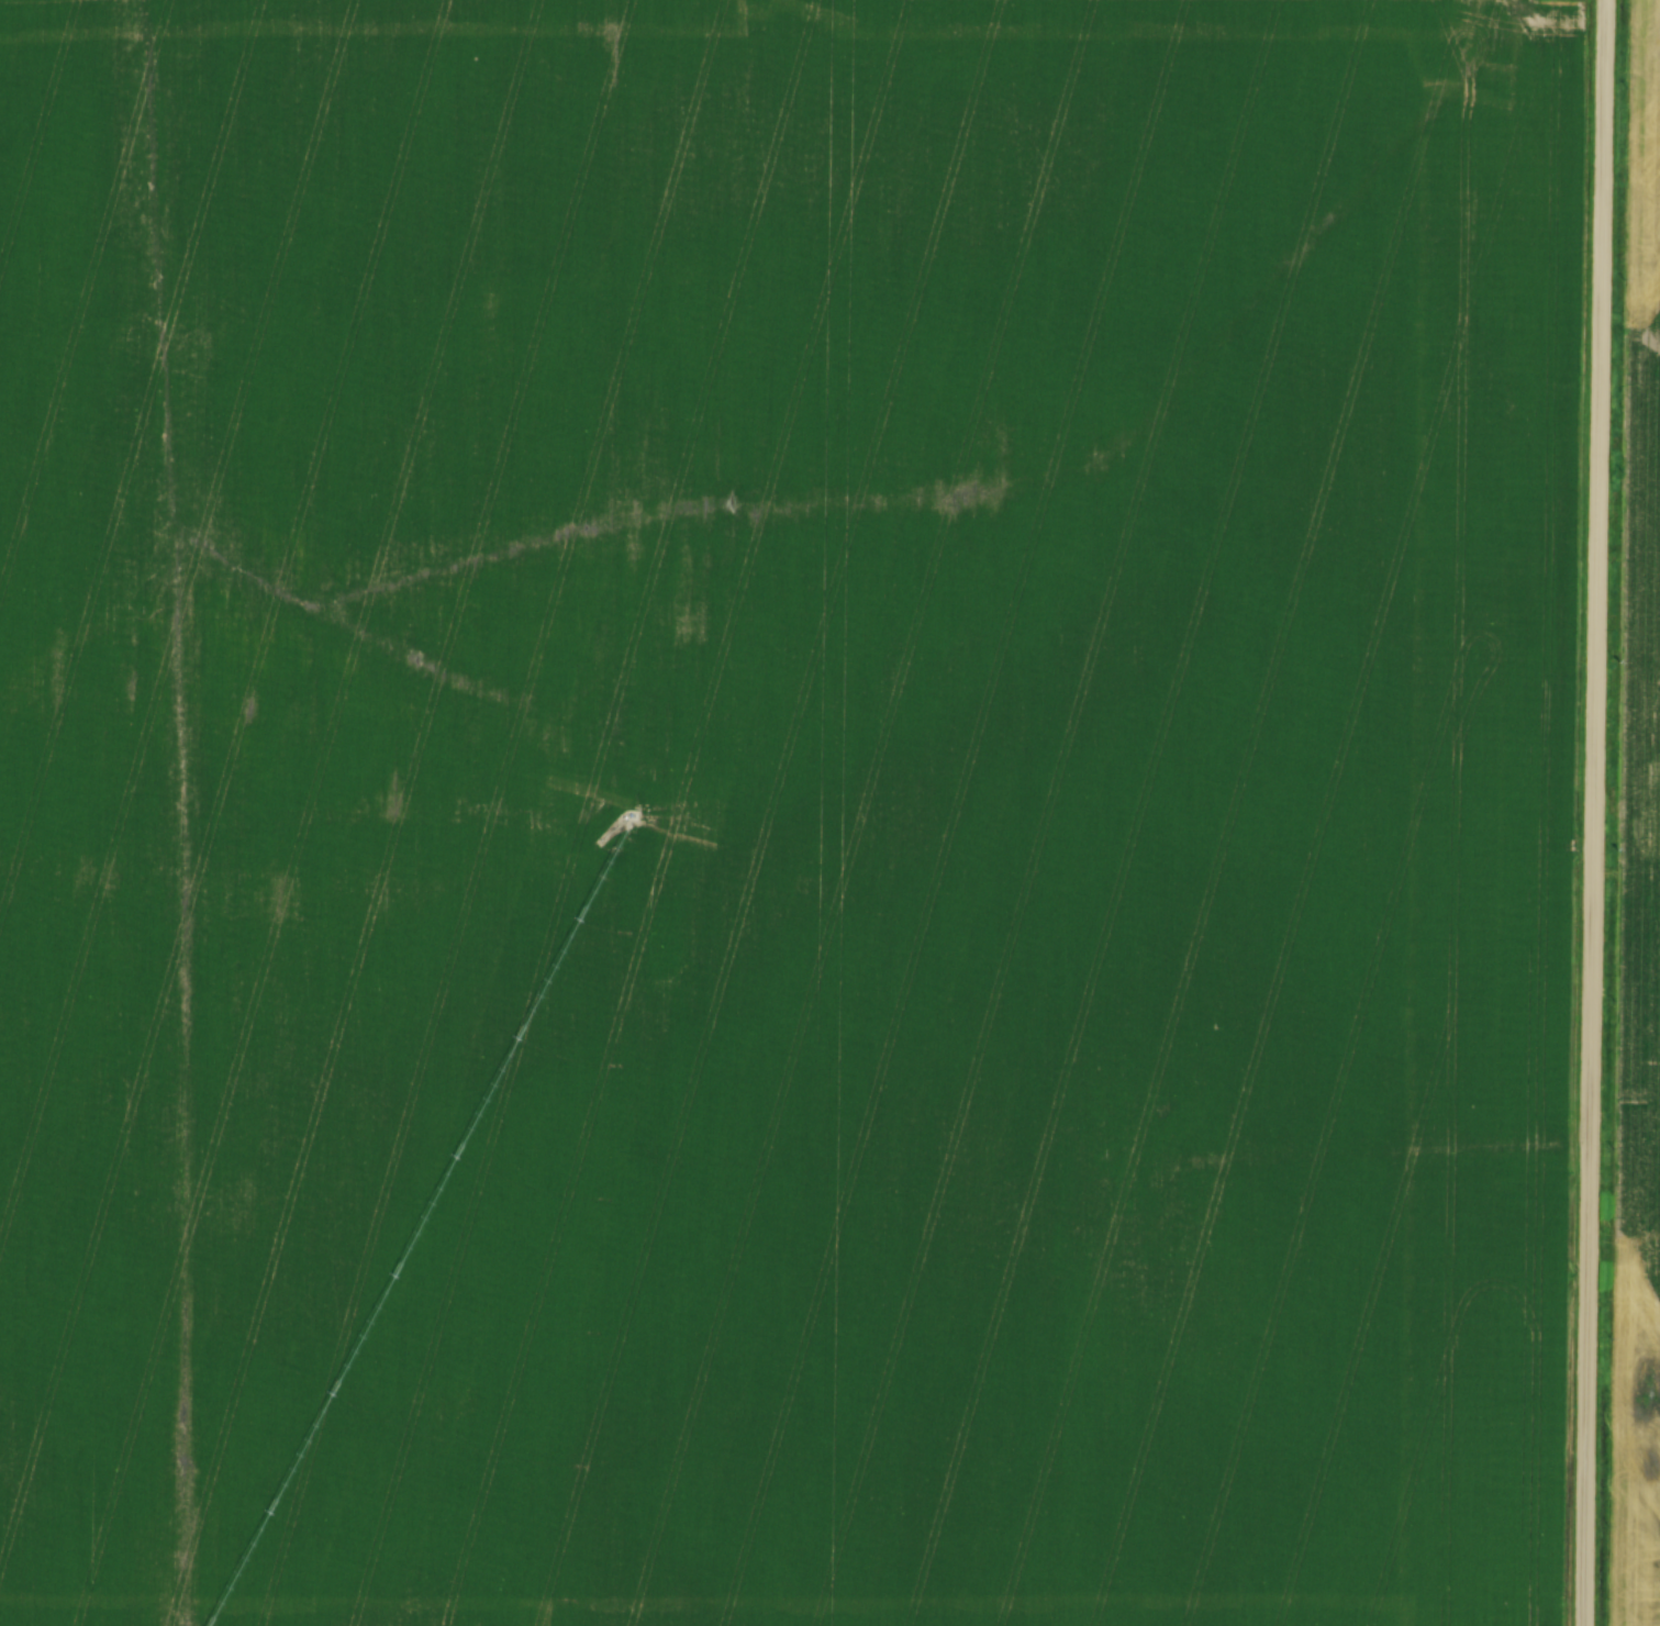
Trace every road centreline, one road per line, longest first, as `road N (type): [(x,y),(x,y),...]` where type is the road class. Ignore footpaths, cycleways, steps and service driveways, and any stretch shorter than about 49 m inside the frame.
road 1 (residential): [(1582,1625),(1603,0)]

